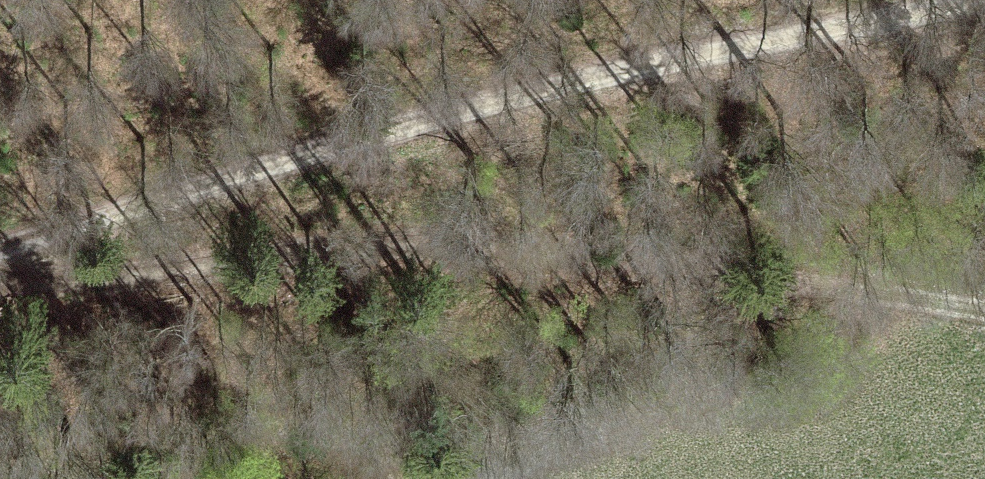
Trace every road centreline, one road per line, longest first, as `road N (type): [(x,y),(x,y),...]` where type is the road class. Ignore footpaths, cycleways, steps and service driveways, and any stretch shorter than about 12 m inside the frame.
road 1 (unclassified): [(0,259),(757,51),(984,10)]
road 2 (track): [(984,335),(154,217)]

